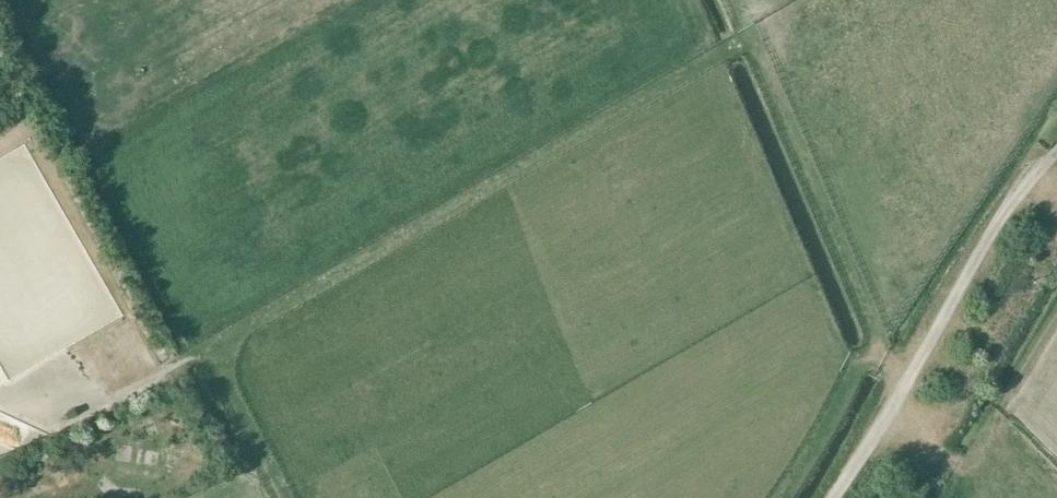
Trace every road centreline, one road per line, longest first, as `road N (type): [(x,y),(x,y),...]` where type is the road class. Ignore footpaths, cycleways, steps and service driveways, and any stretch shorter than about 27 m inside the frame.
road 1 (track): [(204,352),(746,32),(732,0)]
road 2 (track): [(685,0),(828,347),(850,363),(879,358)]
road 3 (track): [(1056,145),(1018,185),(877,440),(833,497)]
road 4 (track): [(278,497),(204,352),(128,384),(32,408),(0,392)]
road 5 (track): [(746,32),(879,358)]

